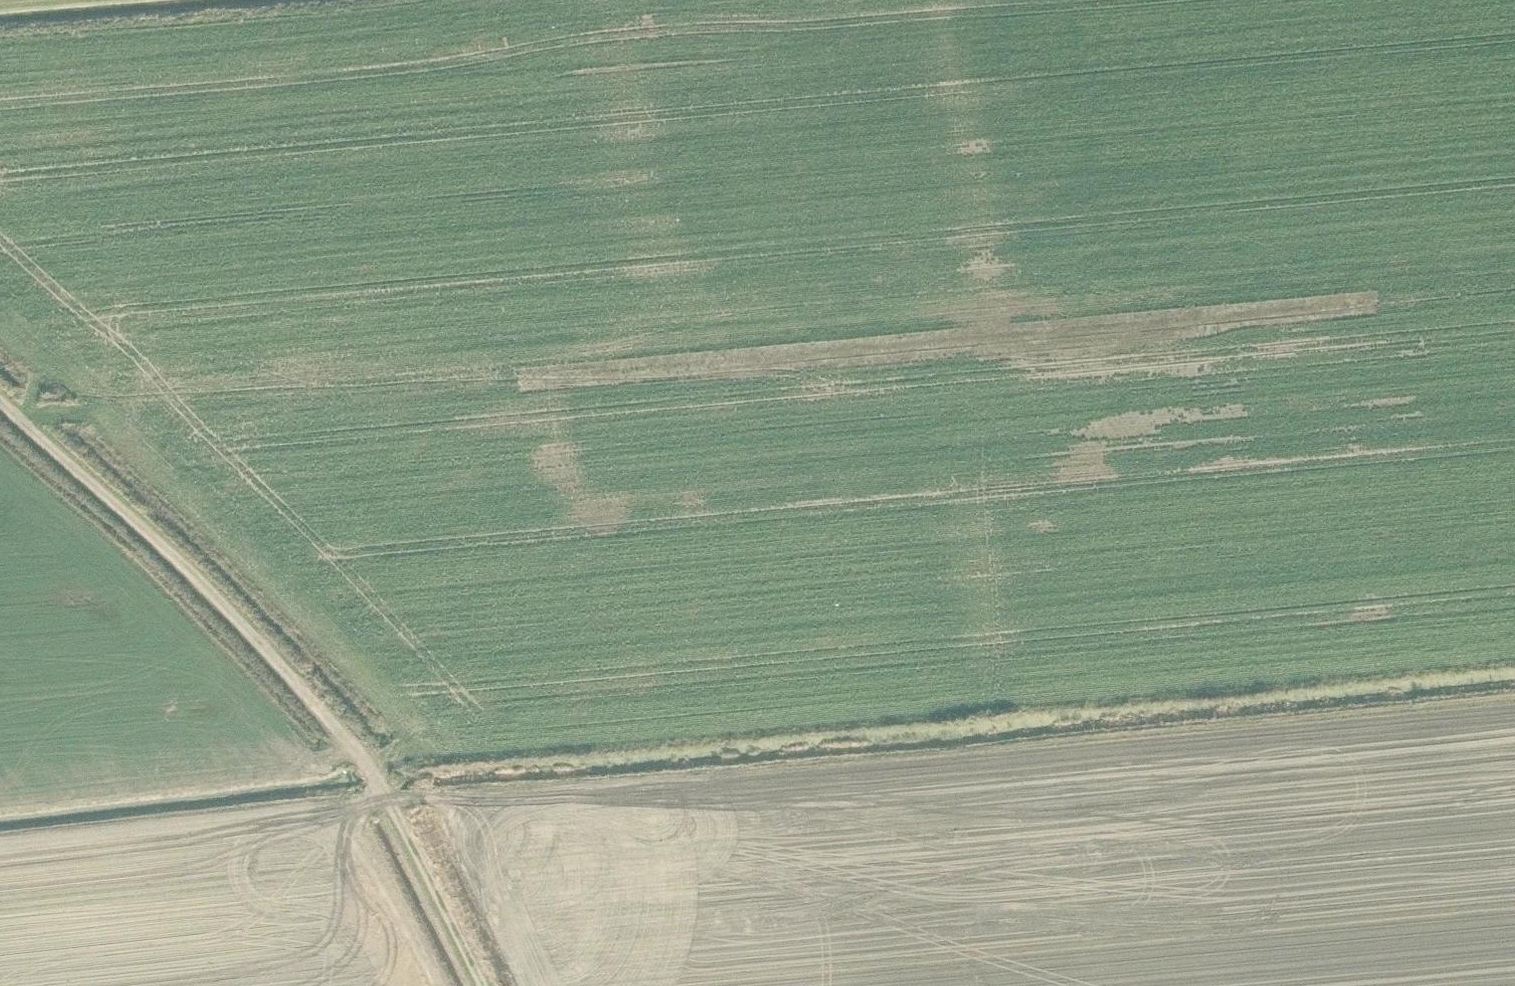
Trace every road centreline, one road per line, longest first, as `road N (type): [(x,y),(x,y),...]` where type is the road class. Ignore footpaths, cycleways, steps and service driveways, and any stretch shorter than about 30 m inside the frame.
road 1 (track): [(0,399),(319,703),(401,819),(482,985)]

